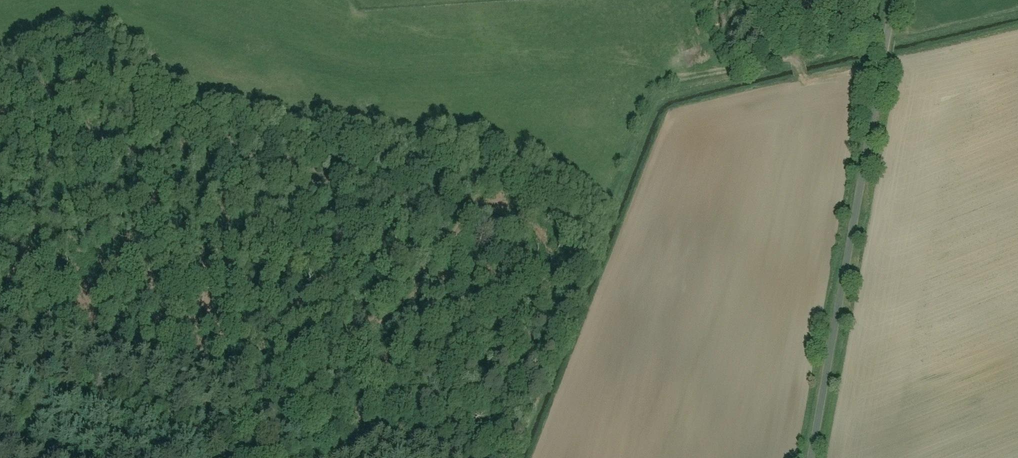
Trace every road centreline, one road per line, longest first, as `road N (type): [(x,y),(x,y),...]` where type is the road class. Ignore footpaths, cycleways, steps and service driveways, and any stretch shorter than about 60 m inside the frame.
road 1 (unclassified): [(893,0),(811,457)]

